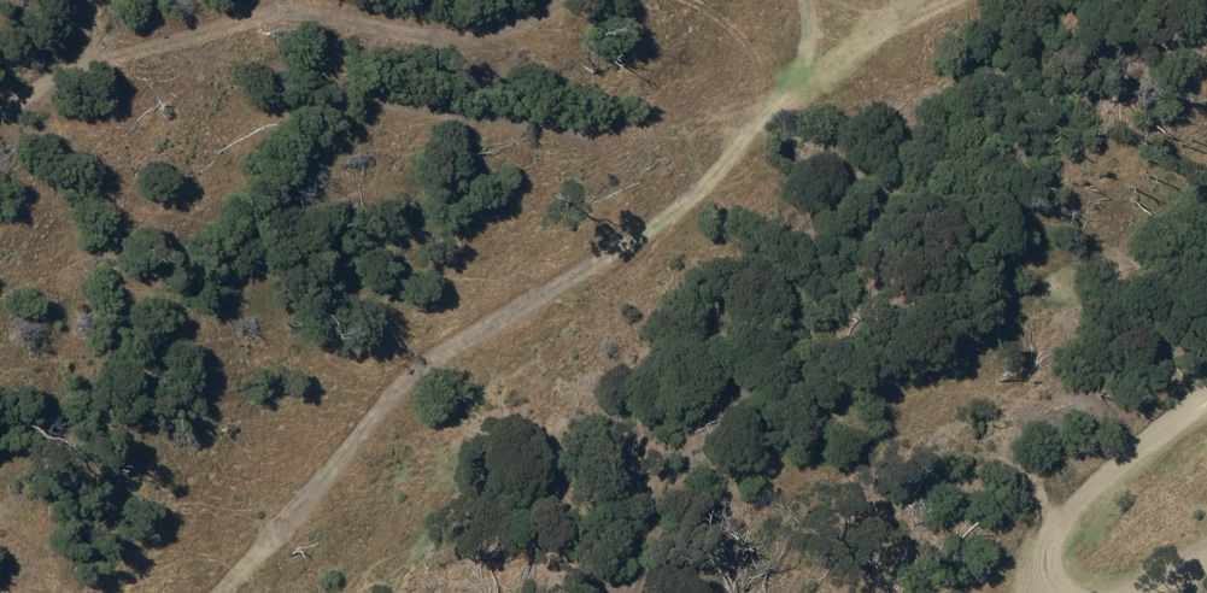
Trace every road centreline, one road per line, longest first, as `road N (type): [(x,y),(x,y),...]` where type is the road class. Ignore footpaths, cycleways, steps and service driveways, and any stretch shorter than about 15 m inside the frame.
road 1 (track): [(281,592),(370,497),(905,0)]
road 2 (track): [(1206,560),(1187,577),(1108,578),(1088,501),(1116,449),(1206,384)]
road 3 (track): [(156,0),(98,63),(0,102)]

